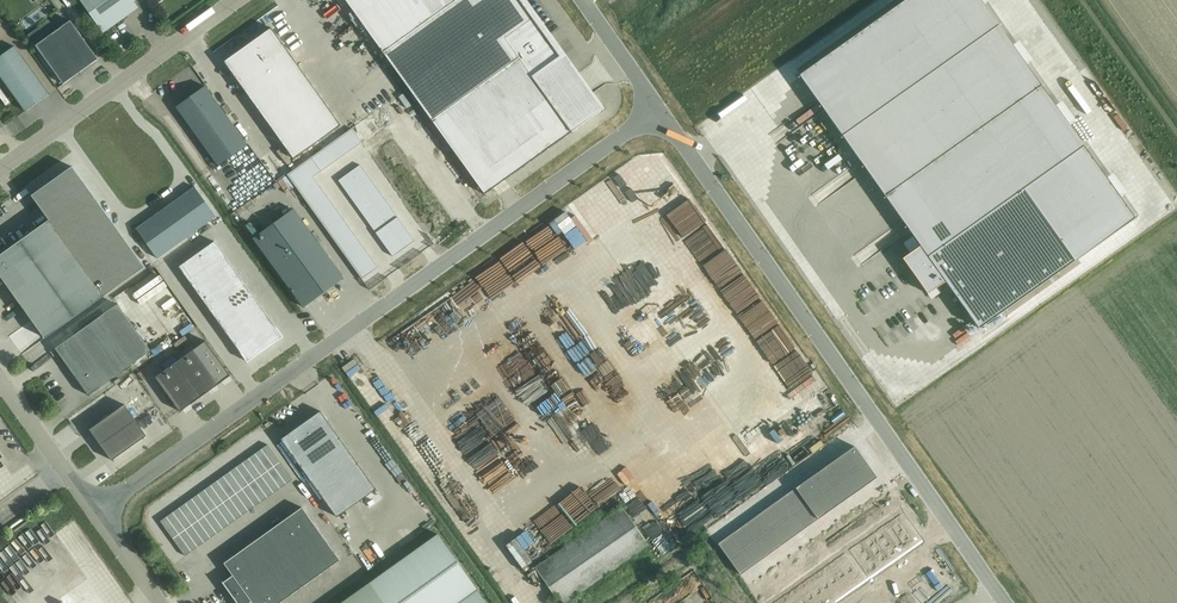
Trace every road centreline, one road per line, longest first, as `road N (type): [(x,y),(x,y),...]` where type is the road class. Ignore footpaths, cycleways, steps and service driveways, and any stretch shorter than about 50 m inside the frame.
road 1 (unclassified): [(97,511),(659,108)]
road 2 (unclassified): [(1004,602),(659,108)]
road 3 (unclassified): [(0,171),(236,0)]
road 4 (unclassified): [(97,511),(0,379)]
road 5 (unclassified): [(659,108),(584,0)]

